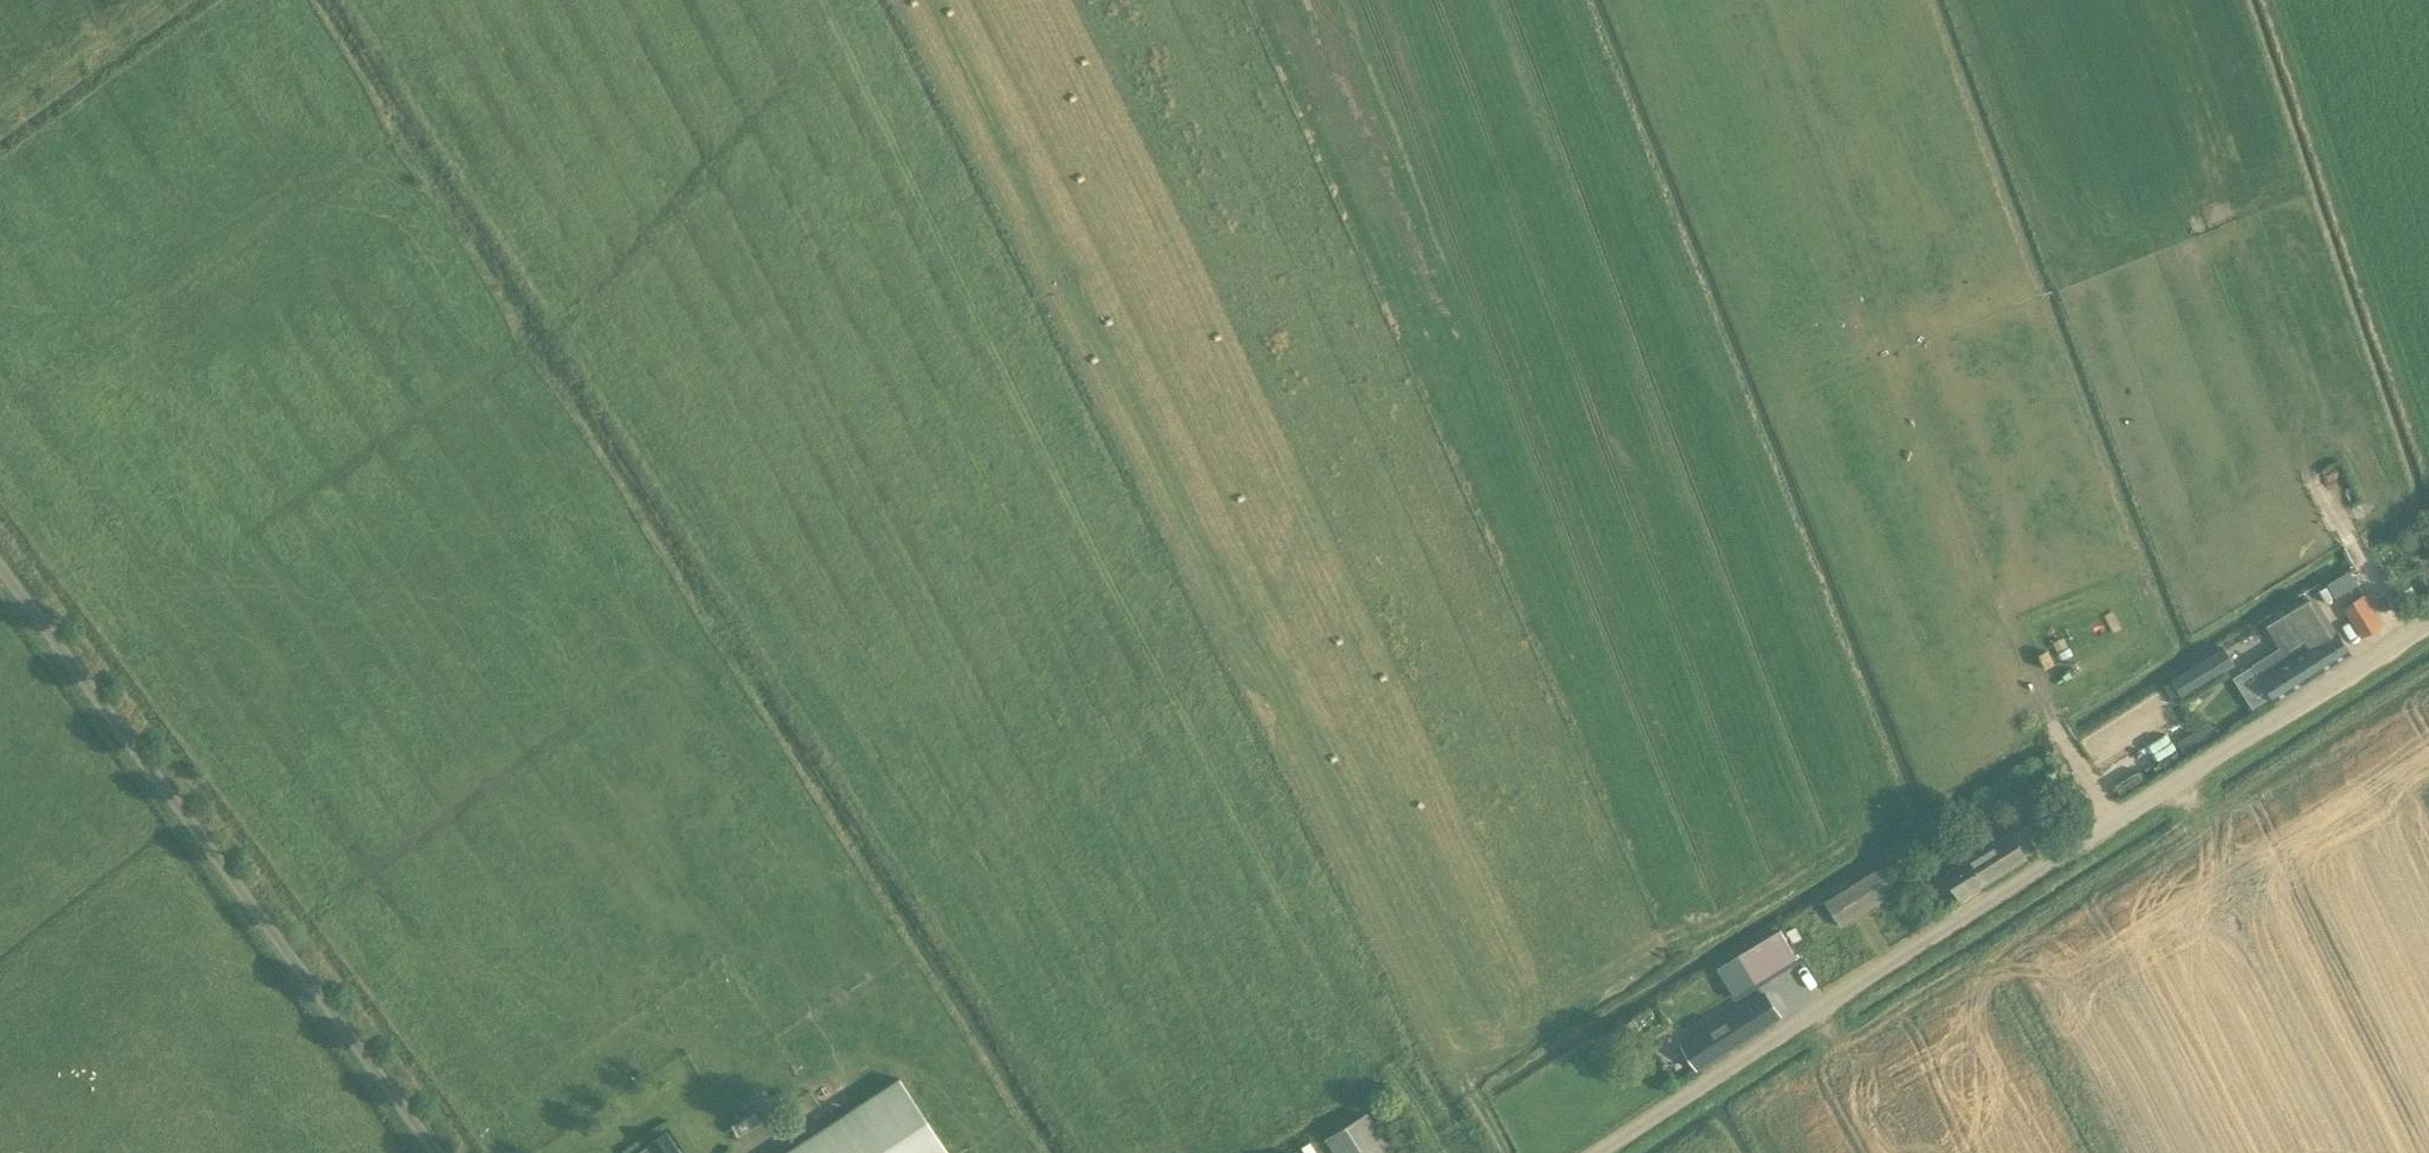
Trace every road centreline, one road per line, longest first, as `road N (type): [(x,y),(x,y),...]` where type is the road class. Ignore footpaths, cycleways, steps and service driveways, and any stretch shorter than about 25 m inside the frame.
road 1 (unclassified): [(1607,1152),(2428,629)]
road 2 (unclassified): [(438,1152),(0,563)]

